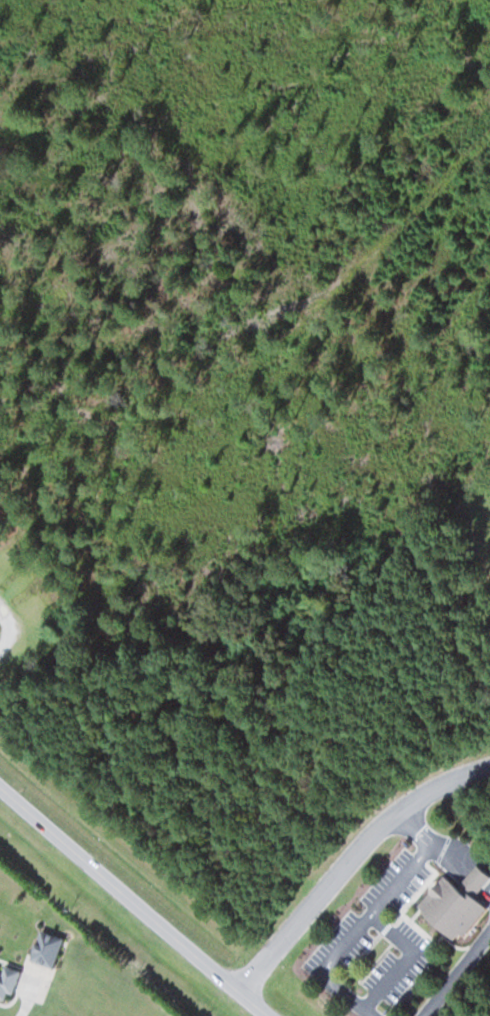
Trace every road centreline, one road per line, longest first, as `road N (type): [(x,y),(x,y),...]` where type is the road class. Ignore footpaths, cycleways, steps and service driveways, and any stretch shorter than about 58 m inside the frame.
road 1 (primary): [(273,1015),(0,785)]
road 2 (residential): [(240,990),(388,820),(433,786),(489,767)]

